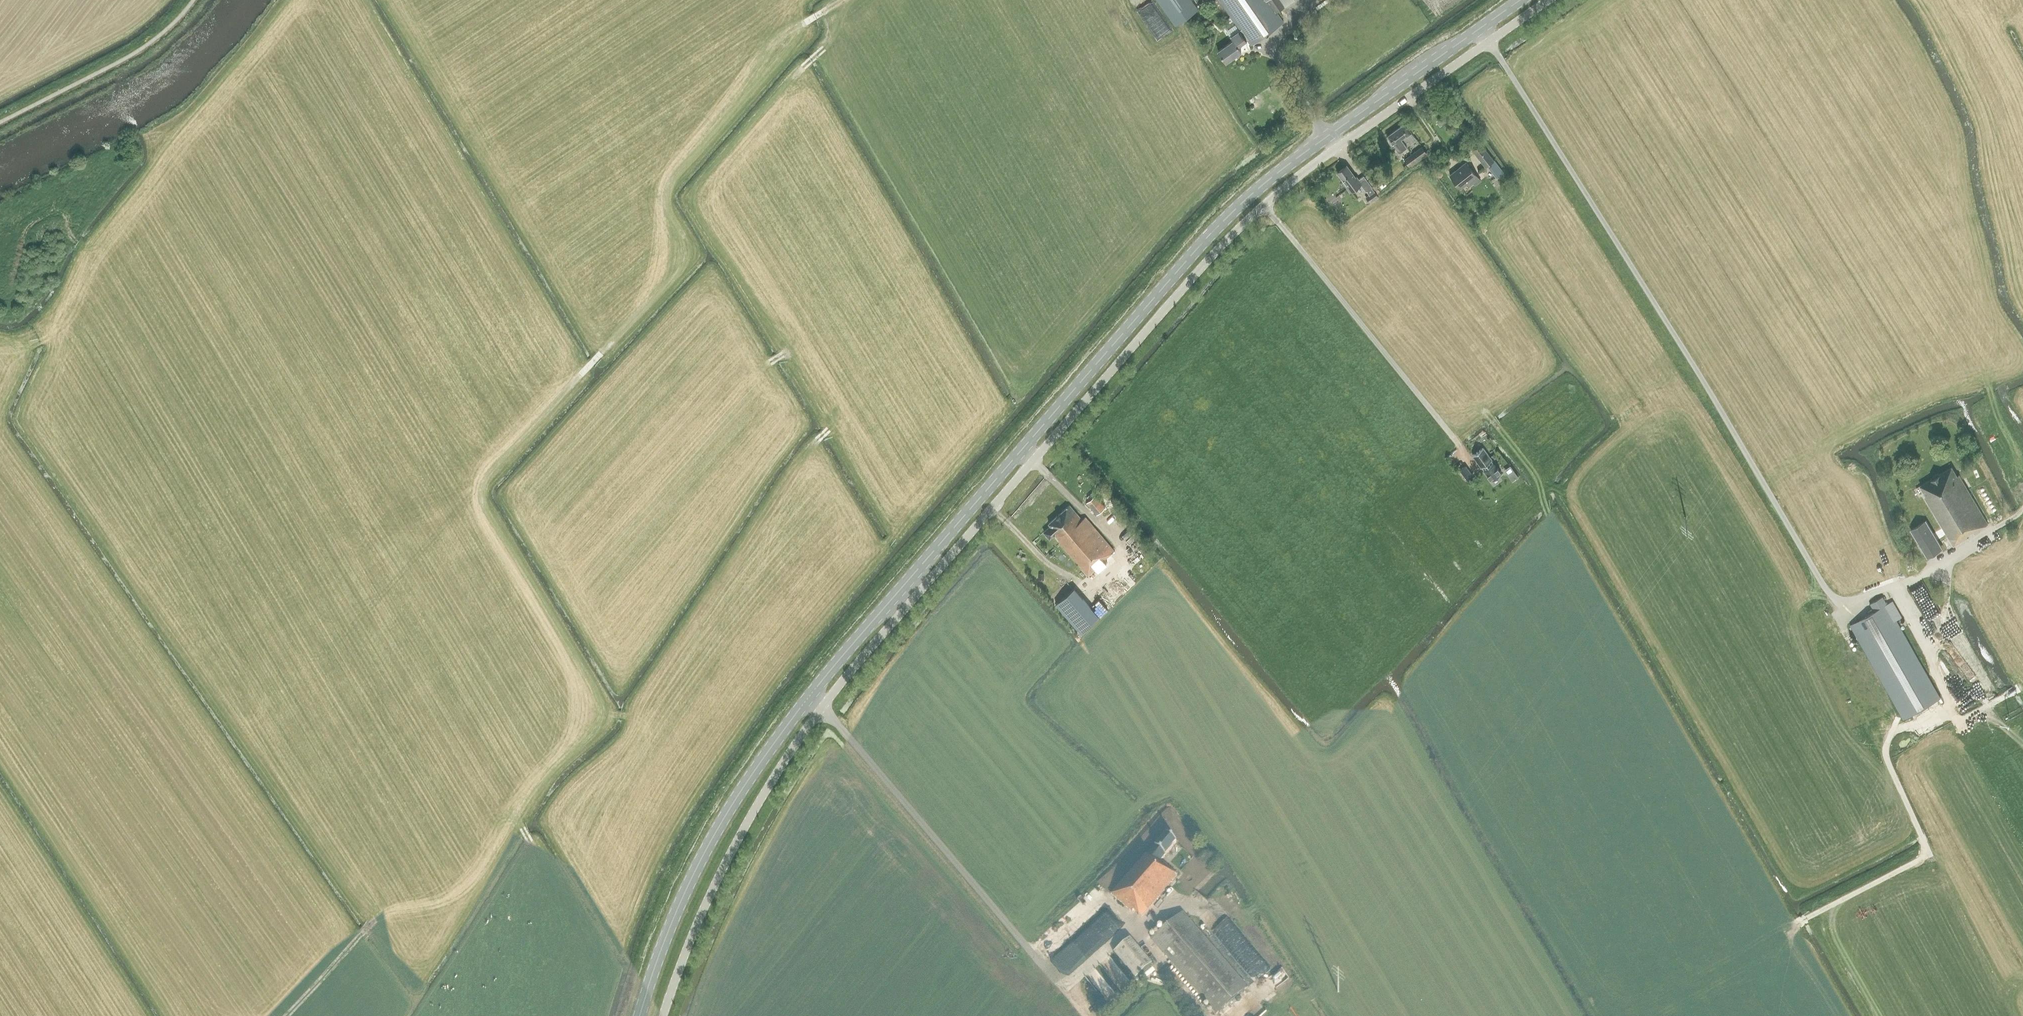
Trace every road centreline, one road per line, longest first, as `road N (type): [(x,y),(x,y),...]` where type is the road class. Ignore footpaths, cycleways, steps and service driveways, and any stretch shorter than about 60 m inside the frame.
road 1 (unclassified): [(664,1015),(712,891),(784,762),(959,546),(1249,219),(1549,0)]
road 2 (primary): [(639,1015),(683,897),(737,798),(917,570),(1233,213),(1521,0)]
road 3 (track): [(1897,729),(1885,753),(1929,857),(1798,924)]
road 4 (track): [(1430,408),(1485,411),(1537,475),(1552,527)]
road 5 (track): [(285,1015),(376,919)]
road 6 (track): [(1826,910),(1823,931),(1872,1015)]

